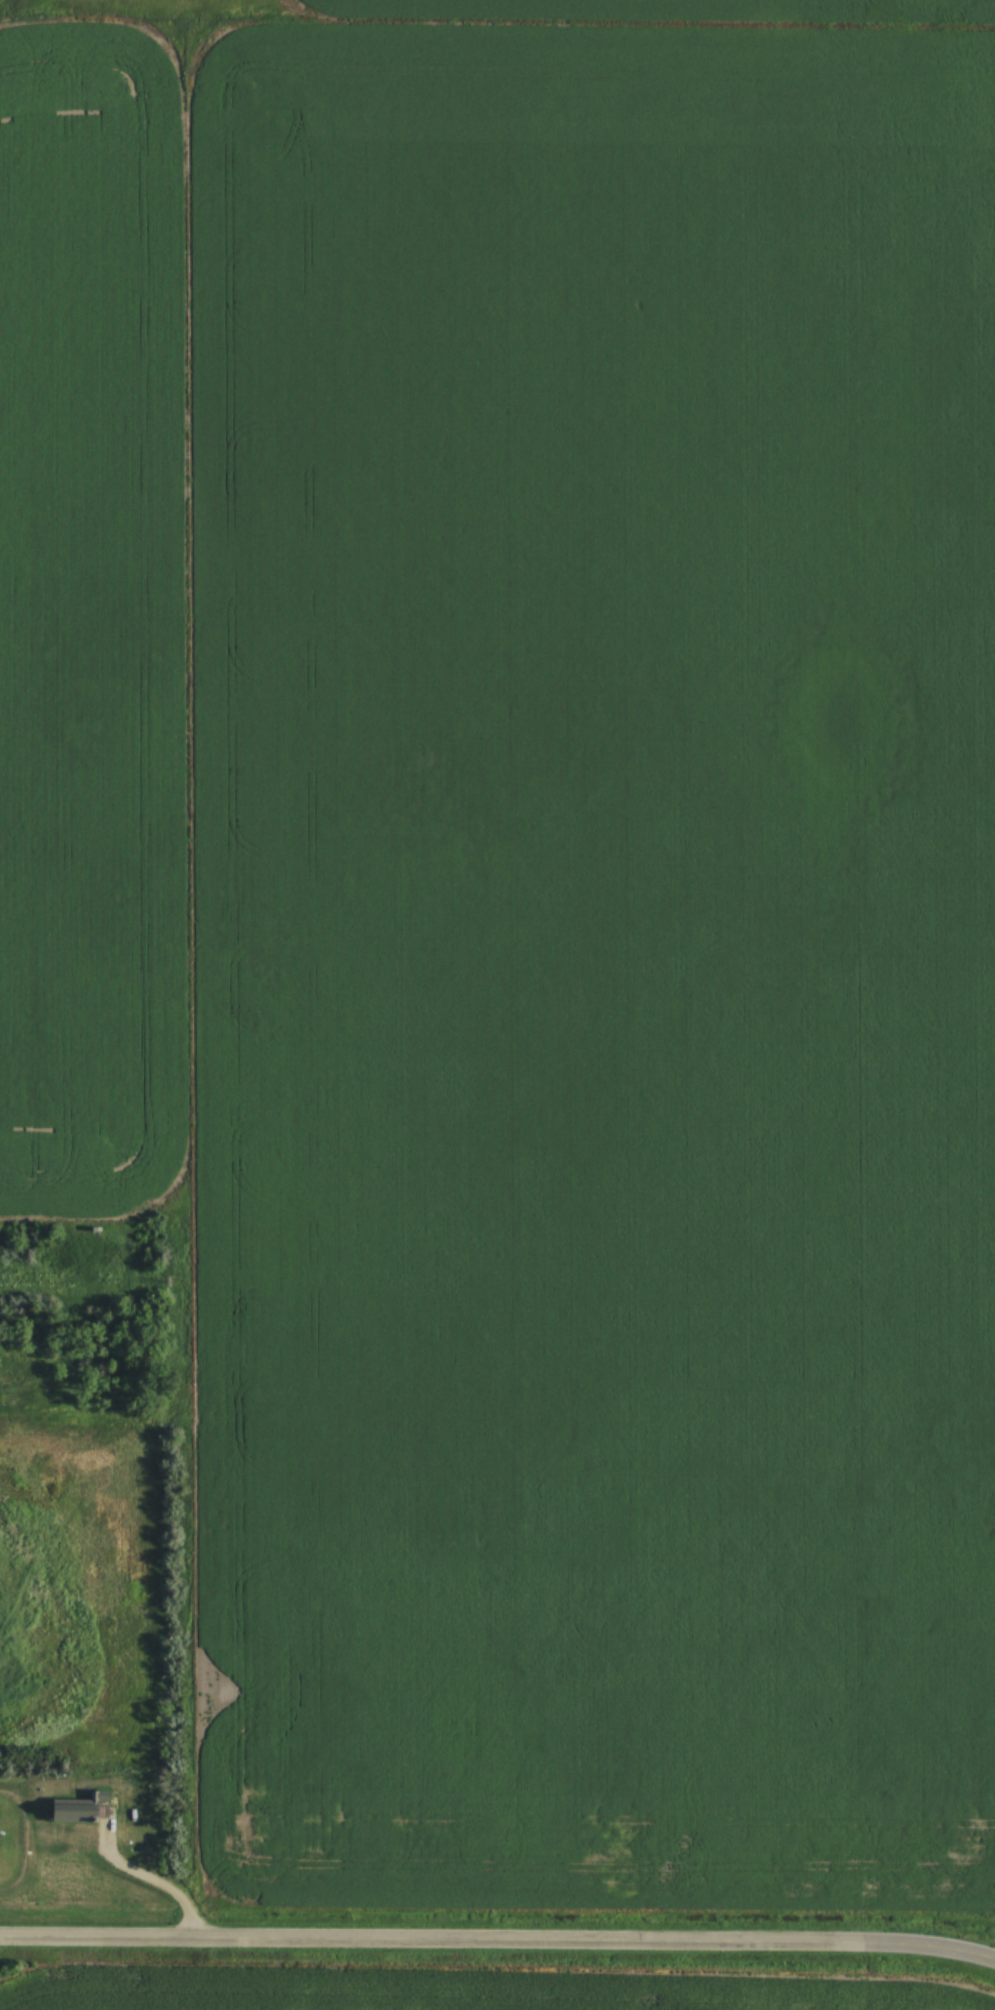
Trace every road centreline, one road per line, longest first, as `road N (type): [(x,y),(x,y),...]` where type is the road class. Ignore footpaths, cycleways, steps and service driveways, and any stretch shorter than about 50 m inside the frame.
road 1 (tertiary): [(994,1949),(945,1932),(0,1931)]

